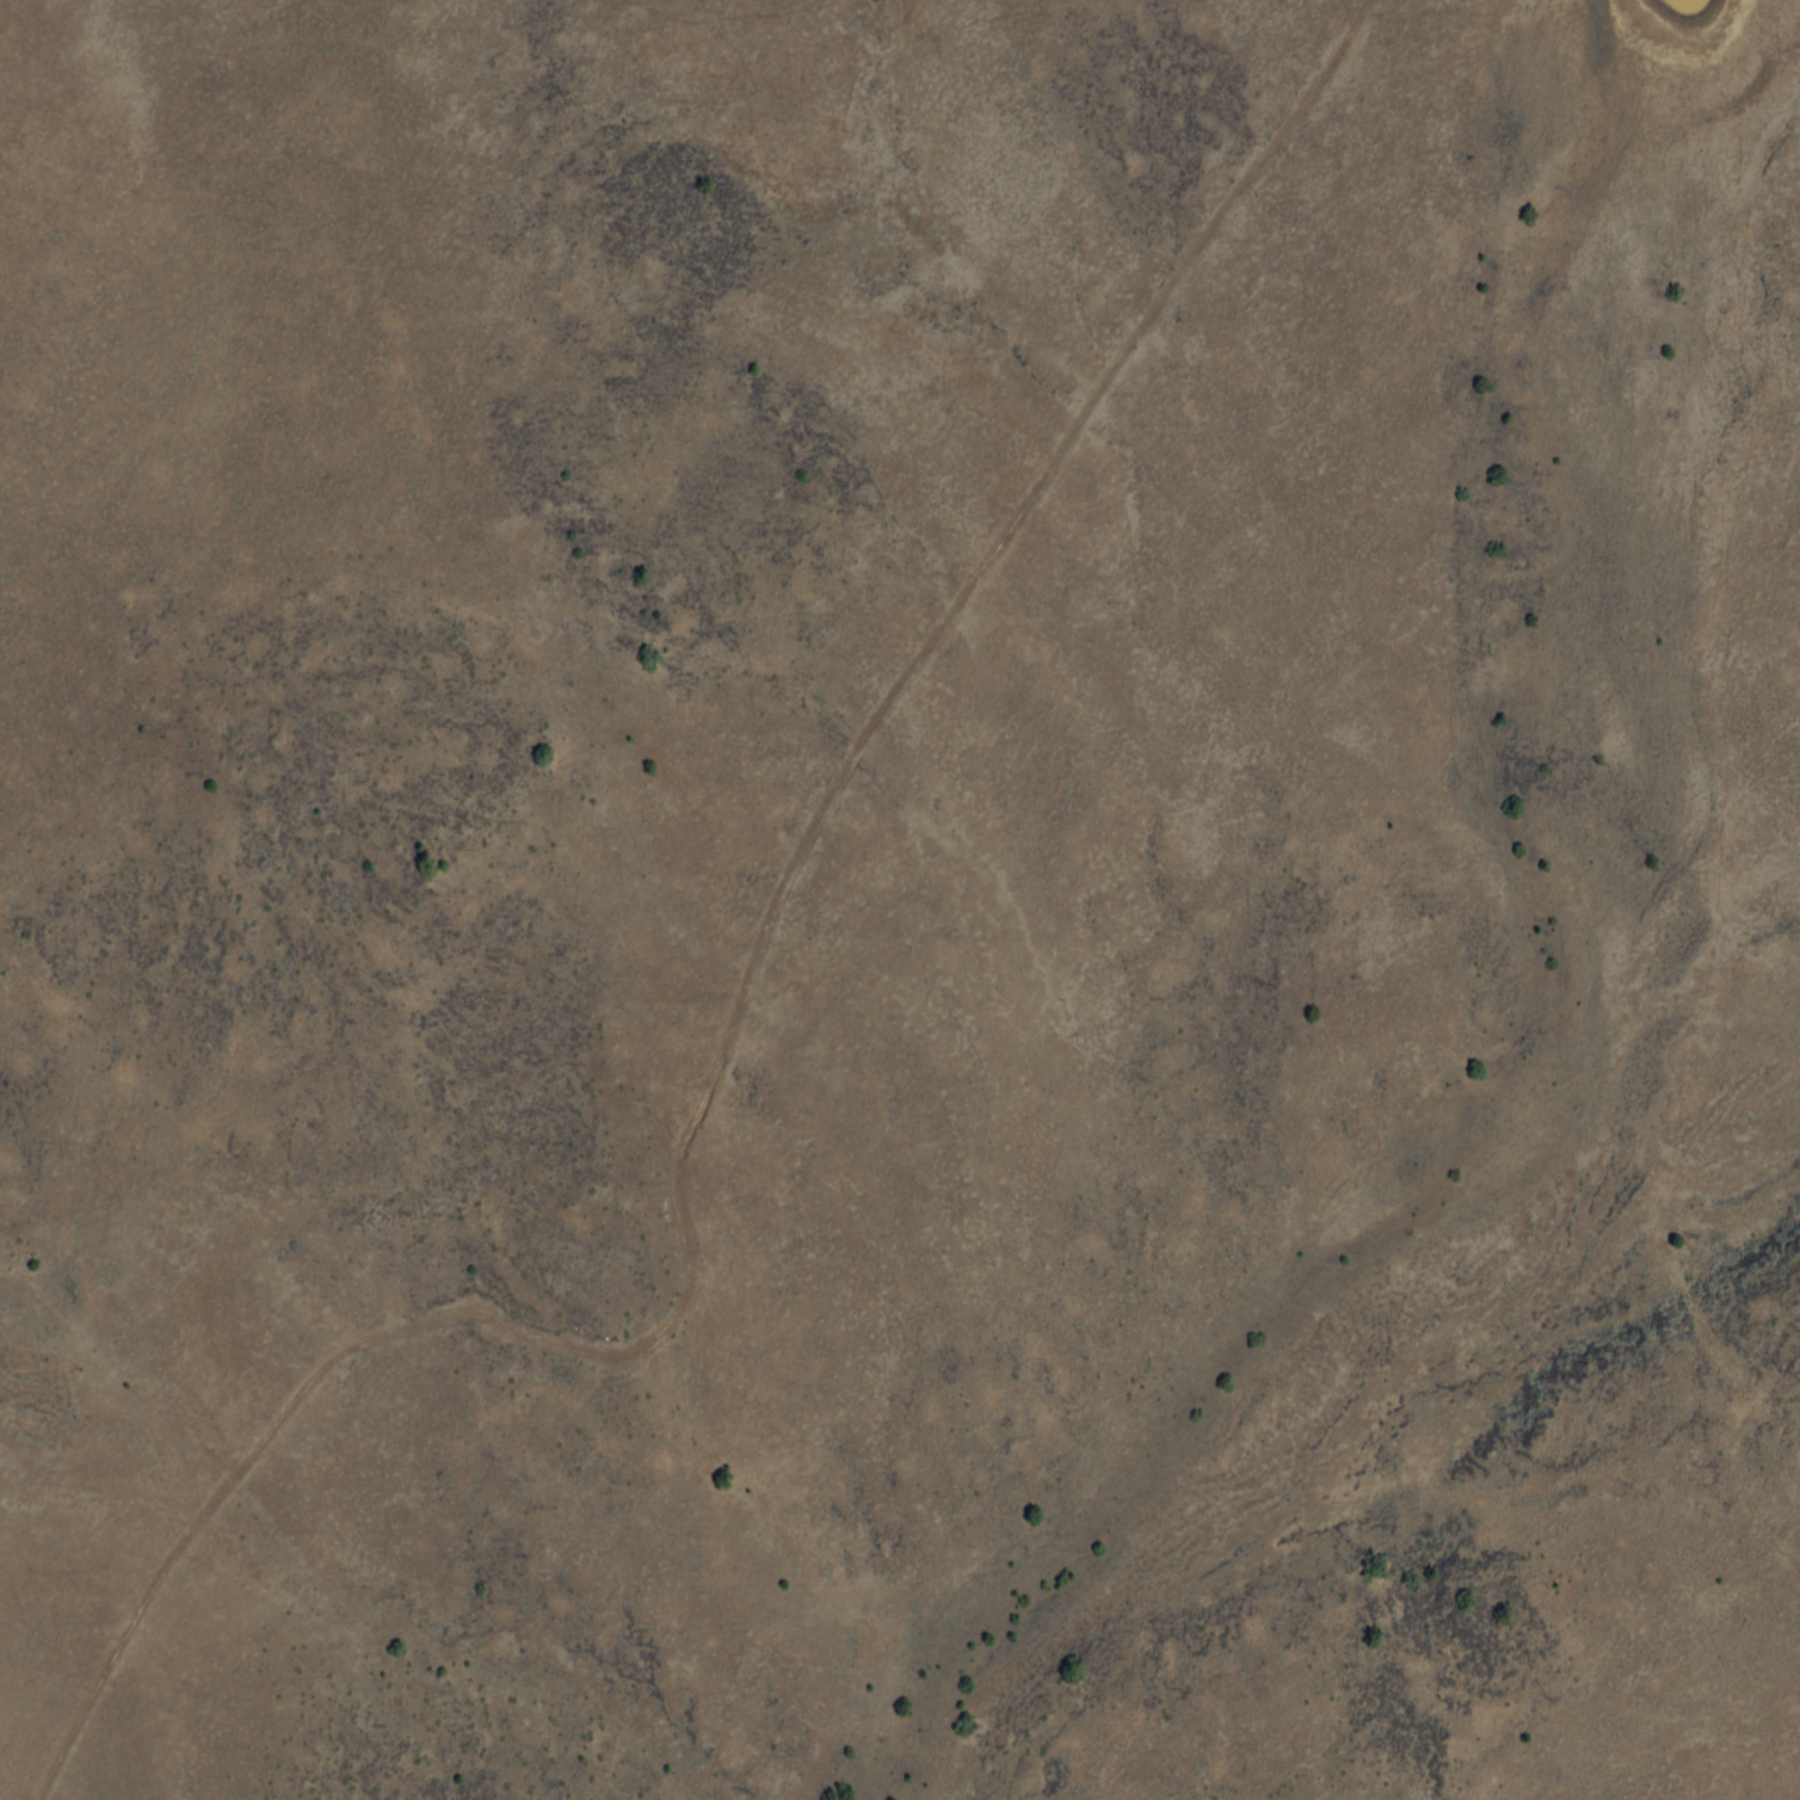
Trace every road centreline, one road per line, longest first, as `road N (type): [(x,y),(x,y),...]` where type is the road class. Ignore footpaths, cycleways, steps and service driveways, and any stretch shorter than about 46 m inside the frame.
road 1 (track): [(37,1799),(119,1653),(321,1361),(469,1315),(615,1352),(633,1352),(655,1337),(670,1313),(699,1148),(831,822),(913,664),(1376,0)]

